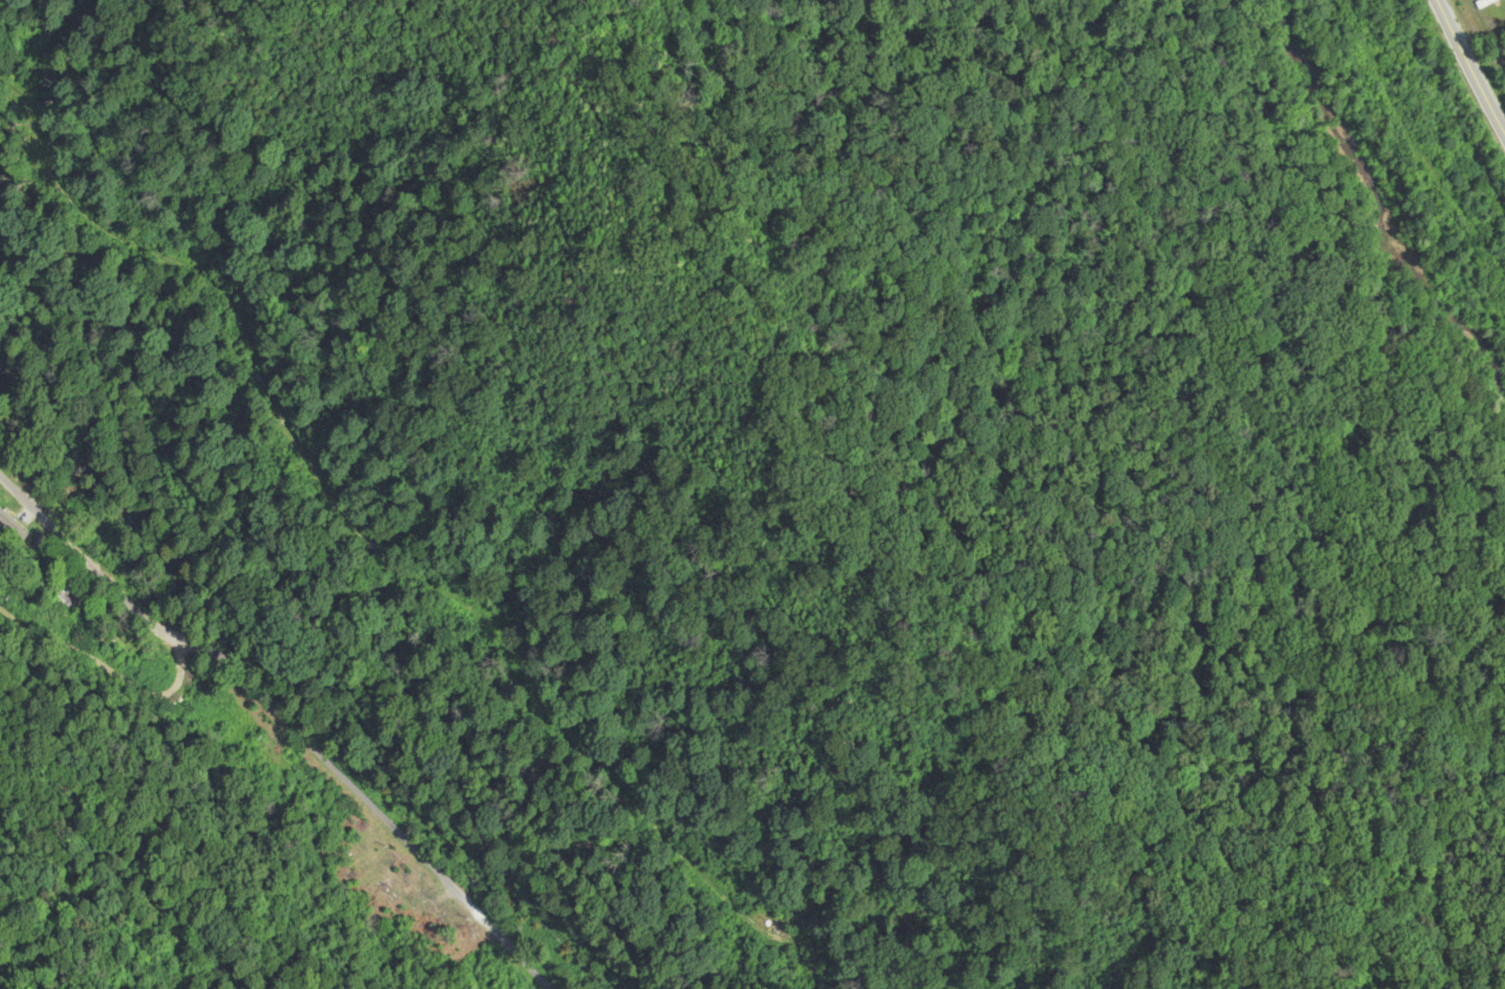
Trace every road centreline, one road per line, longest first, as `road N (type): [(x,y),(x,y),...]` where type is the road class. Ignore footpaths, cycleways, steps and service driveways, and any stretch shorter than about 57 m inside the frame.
road 1 (residential): [(542,988),(500,947),(424,828),(290,683),(215,651),(0,428)]
road 2 (secondary): [(1504,178),(1423,0)]

